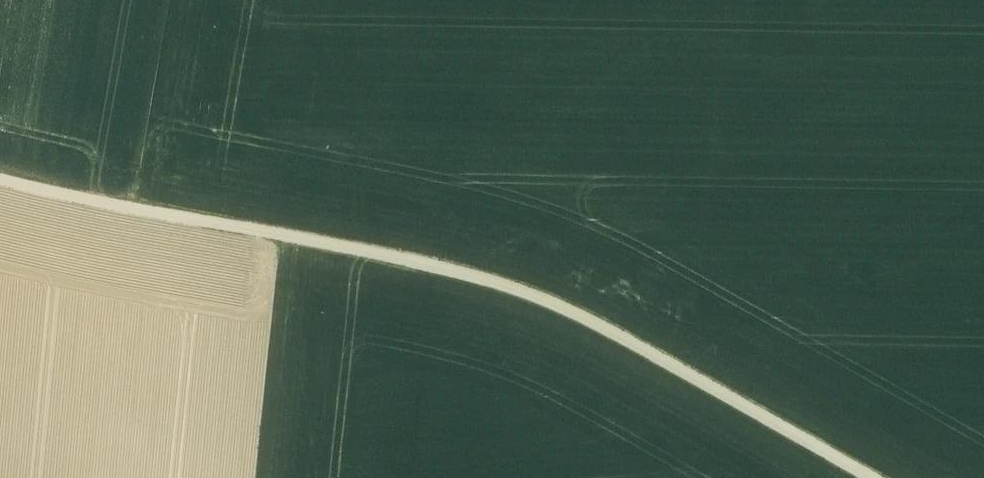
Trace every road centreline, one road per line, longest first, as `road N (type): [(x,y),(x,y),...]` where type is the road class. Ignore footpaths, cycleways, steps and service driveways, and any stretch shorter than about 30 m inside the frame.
road 1 (track): [(0,179),(506,285),(579,314),(870,477)]

